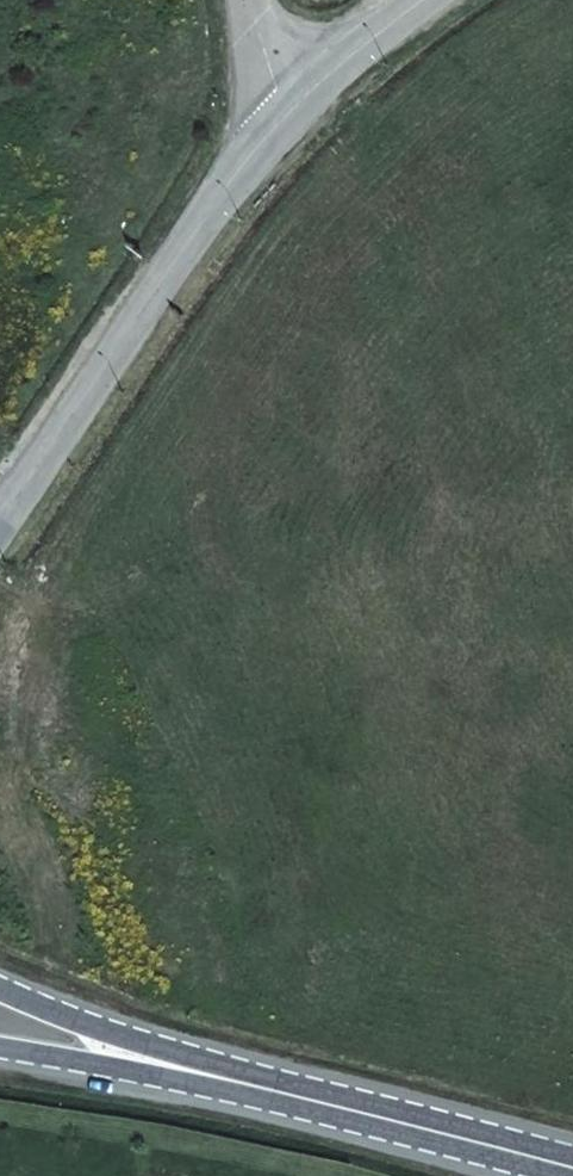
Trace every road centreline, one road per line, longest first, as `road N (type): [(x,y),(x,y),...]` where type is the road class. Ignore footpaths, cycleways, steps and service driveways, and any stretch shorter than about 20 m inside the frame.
road 1 (unclassified): [(0,531),(284,124)]
road 2 (primary): [(159,1067),(572,1173)]
road 3 (unclassified): [(284,124),(424,0)]
road 4 (primary): [(159,1067),(0,982)]
road 5 (primary): [(0,1052),(159,1067)]
road 6 (unclassified): [(284,124),(252,0)]

